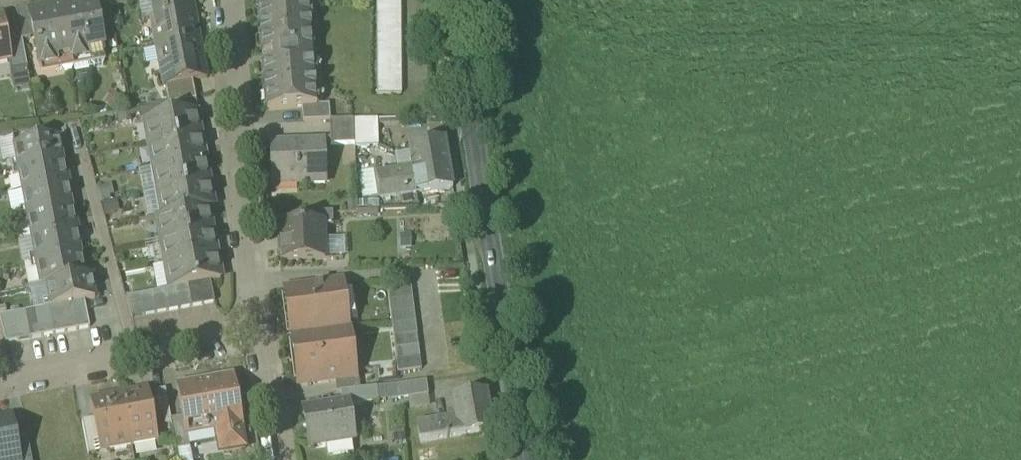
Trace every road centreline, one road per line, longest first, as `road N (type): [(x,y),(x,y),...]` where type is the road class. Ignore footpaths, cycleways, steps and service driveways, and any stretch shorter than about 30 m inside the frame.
road 1 (tertiary): [(529,459),(470,114),(465,0)]
road 2 (residential): [(230,0),(258,331)]
road 3 (residential): [(258,331),(0,386)]
road 4 (residential): [(258,331),(283,459)]

